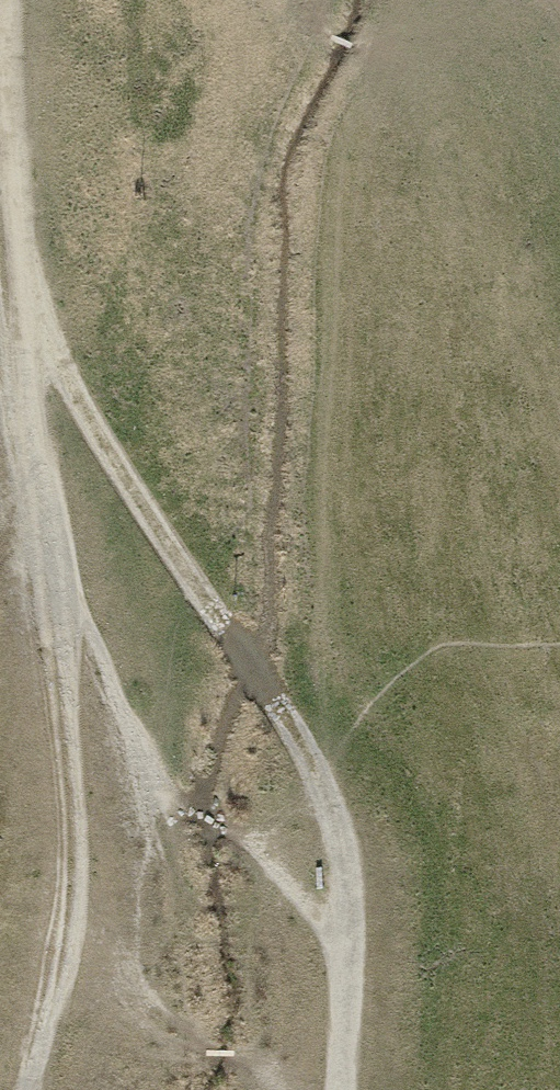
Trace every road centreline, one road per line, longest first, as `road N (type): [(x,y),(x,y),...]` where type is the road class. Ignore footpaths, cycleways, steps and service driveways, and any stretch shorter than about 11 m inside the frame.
road 1 (track): [(312,763),(346,855),(346,952),(249,840),(163,784),(62,591),(32,300)]
road 2 (track): [(32,300),(66,382),(312,763)]
road 3 (track): [(11,0),(32,300)]
road 4 (track): [(339,1089),(346,952)]

